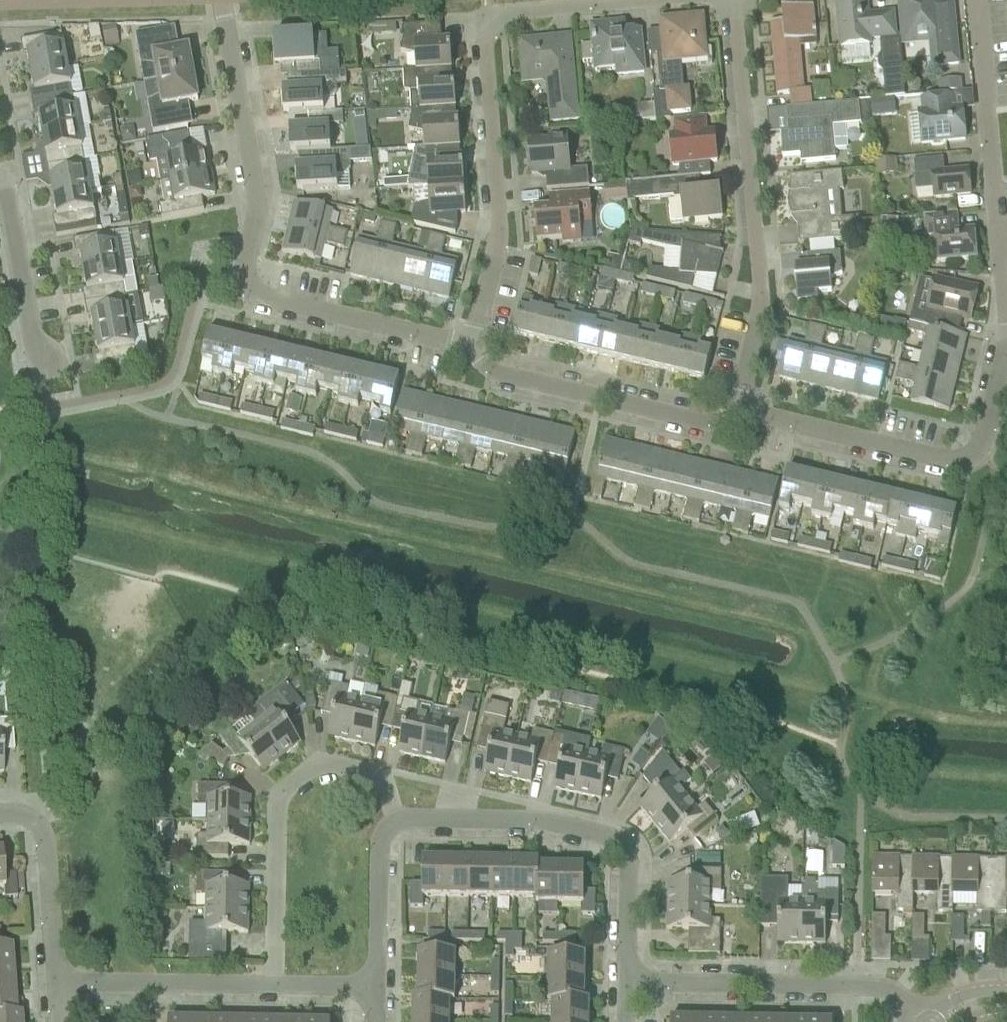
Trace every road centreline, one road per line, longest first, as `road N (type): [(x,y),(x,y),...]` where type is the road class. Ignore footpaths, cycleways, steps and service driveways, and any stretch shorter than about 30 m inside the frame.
road 1 (residential): [(469,345),(260,298),(248,285),(243,258),(258,210),(221,0)]
road 2 (residential): [(738,409),(761,310),(731,0)]
road 3 (residential): [(625,983),(626,856),(612,837),(537,820),(398,819)]
road 4 (residential): [(1006,340),(982,429),(959,459),(738,409)]
road 5 (residential): [(276,987),(278,797),(319,764),(383,778),(398,819)]
road 6 (unclassified): [(1006,340),(978,0)]
road 7 (residential): [(469,345),(492,246),(498,170),(483,22)]
road 8 (residential): [(920,1021),(893,995),(855,988),(625,983)]
road 9 (residential): [(738,409),(701,424),(492,373),(469,345)]
road 10 (residential): [(276,987),(55,982)]
road 11 (residential): [(0,815),(26,817),(43,833),(55,982)]
road 12 (unclassified): [(483,22),(673,0)]
road 13 (residential): [(35,358),(0,185)]
road 14 (residential): [(378,987),(382,837),(398,819)]

